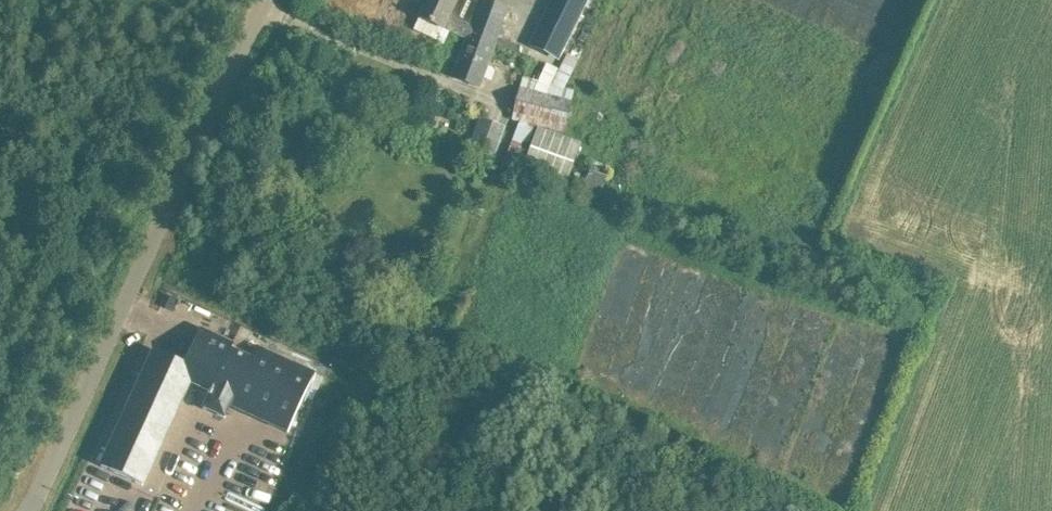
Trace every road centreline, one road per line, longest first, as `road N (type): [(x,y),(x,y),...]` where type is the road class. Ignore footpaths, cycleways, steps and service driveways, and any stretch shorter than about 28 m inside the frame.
road 1 (unclassified): [(26,510),(263,0)]

